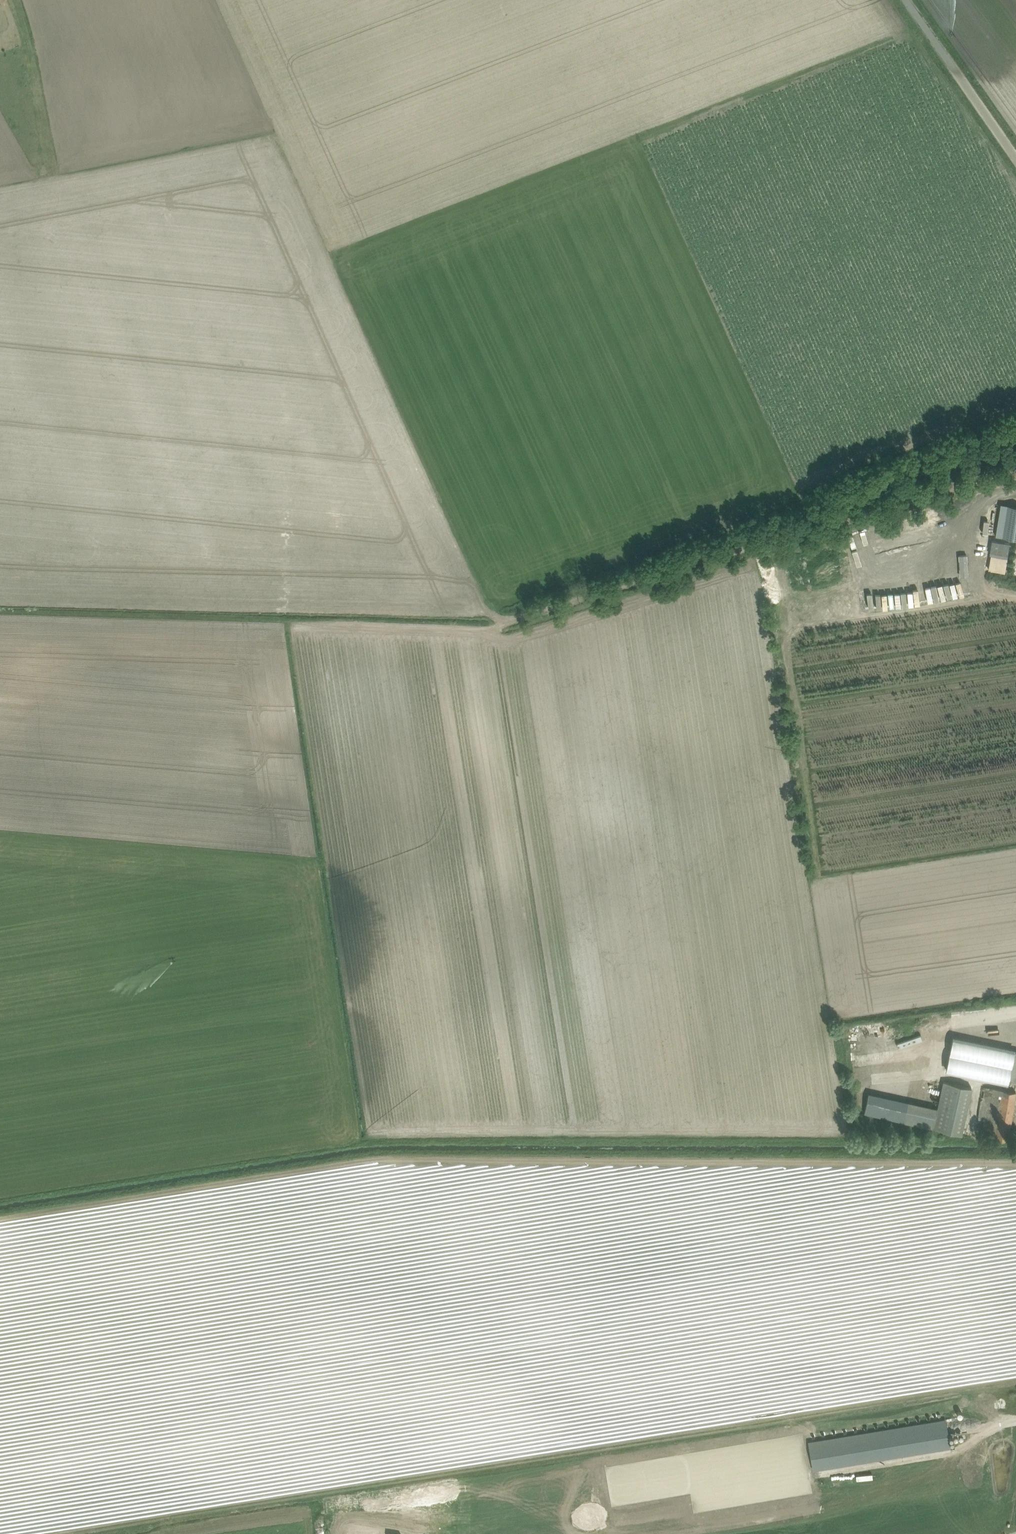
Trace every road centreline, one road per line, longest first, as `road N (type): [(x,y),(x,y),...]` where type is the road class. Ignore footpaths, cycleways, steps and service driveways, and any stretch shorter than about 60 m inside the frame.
road 1 (track): [(1015,1387),(80,1533)]
road 2 (track): [(1015,472),(523,618),(288,621)]
road 3 (unclassified): [(1015,158),(906,0)]

